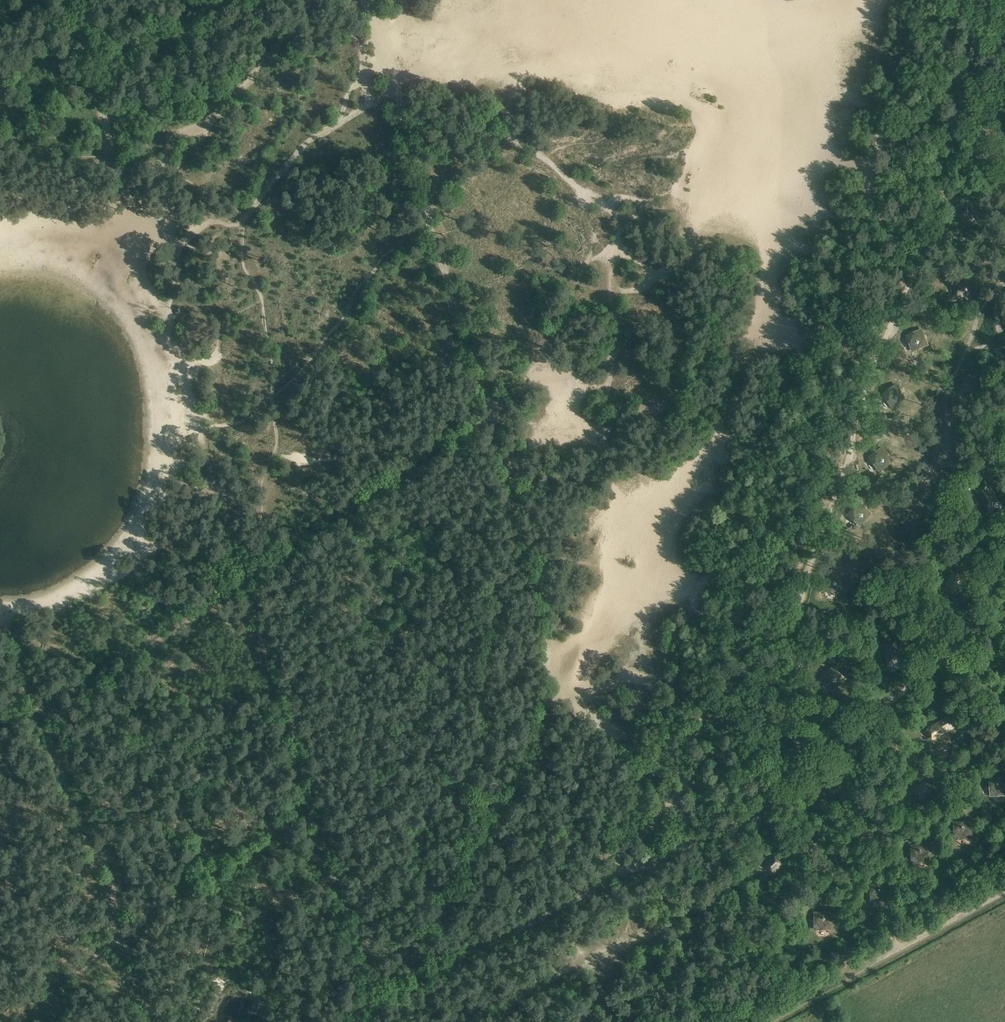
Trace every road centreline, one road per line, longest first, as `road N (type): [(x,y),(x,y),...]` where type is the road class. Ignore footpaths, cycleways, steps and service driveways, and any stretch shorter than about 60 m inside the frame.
road 1 (track): [(343,1021),(421,976),(547,705),(551,652)]
road 2 (track): [(485,402),(399,111)]
road 3 (track): [(485,402),(250,574)]
road 4 (track): [(247,579),(74,686),(0,711)]
road 5 (track): [(551,652),(485,402)]
road 6 (track): [(71,0),(110,154)]

